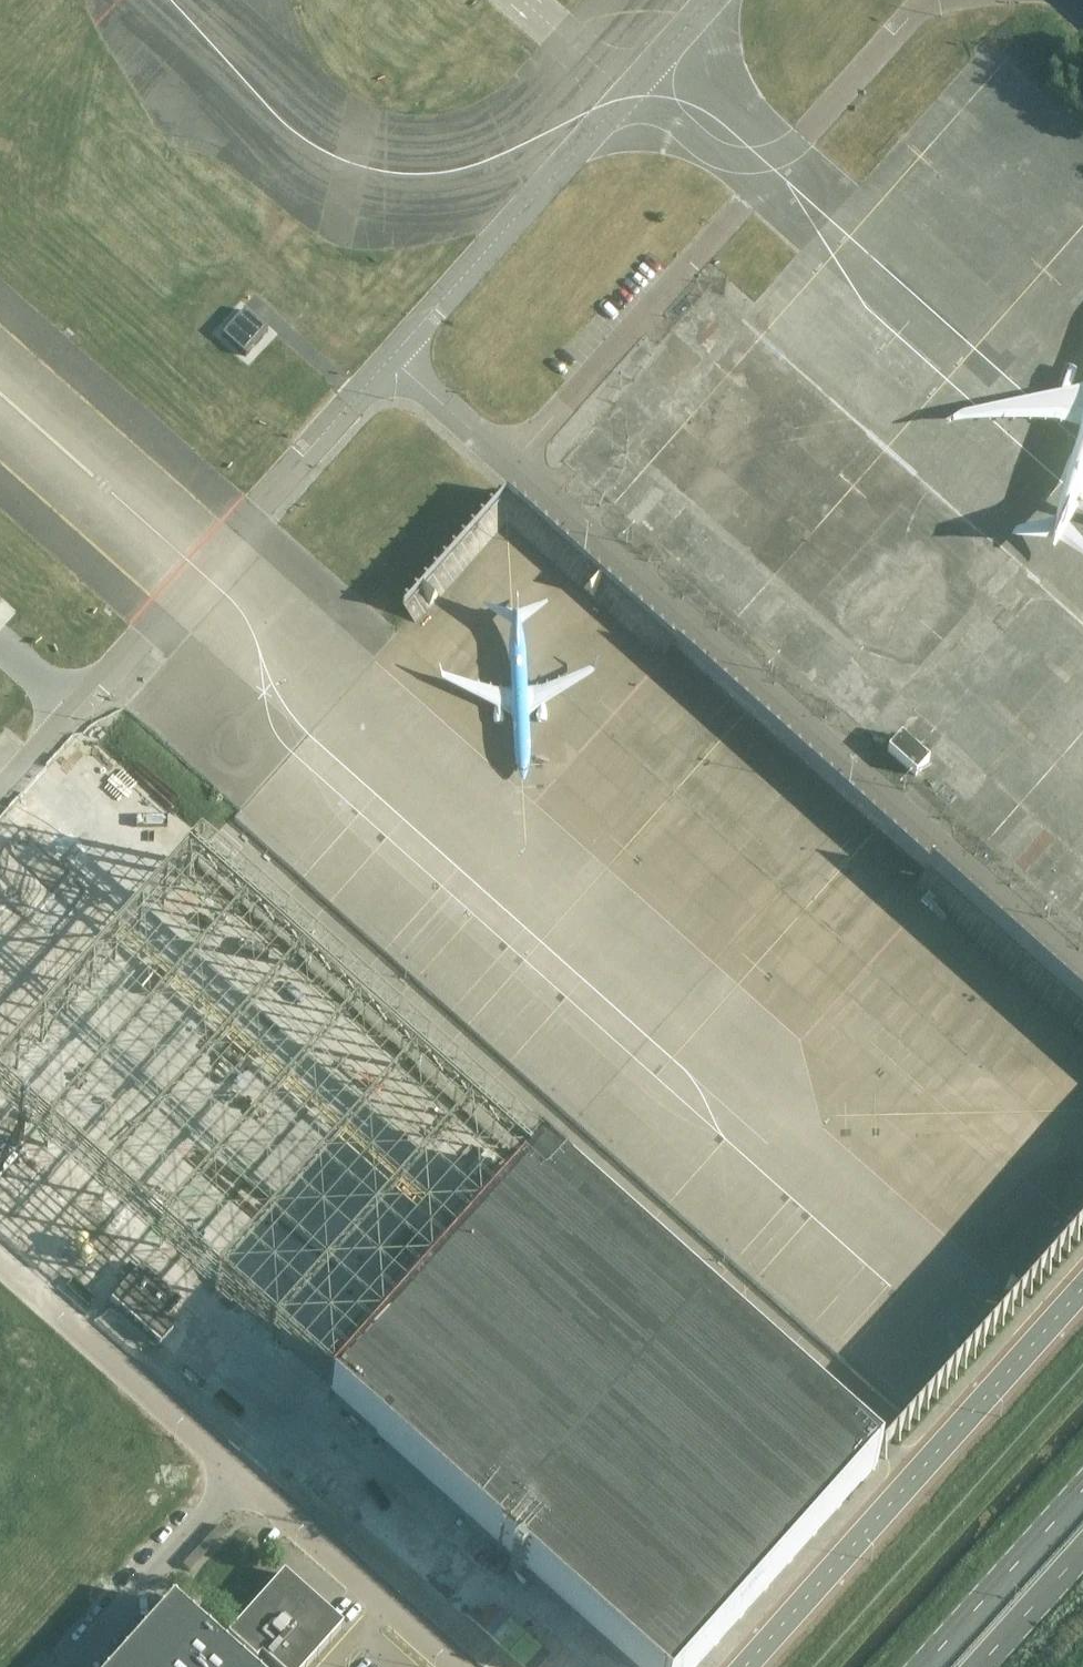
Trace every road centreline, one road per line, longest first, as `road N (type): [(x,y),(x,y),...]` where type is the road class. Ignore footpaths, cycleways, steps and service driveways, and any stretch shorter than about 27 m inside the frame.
road 1 (unclassified): [(390,359),(1082,974)]
road 2 (unclassified): [(0,1259),(456,1666)]
road 3 (unclassified): [(390,359),(0,797)]
road 4 (unclassified): [(744,1666),(1082,1288)]
road 5 (unclassified): [(710,0),(390,359)]
road 6 (primary): [(1082,1490),(924,1666)]
road 7 (primary): [(980,1666),(1082,1551)]

